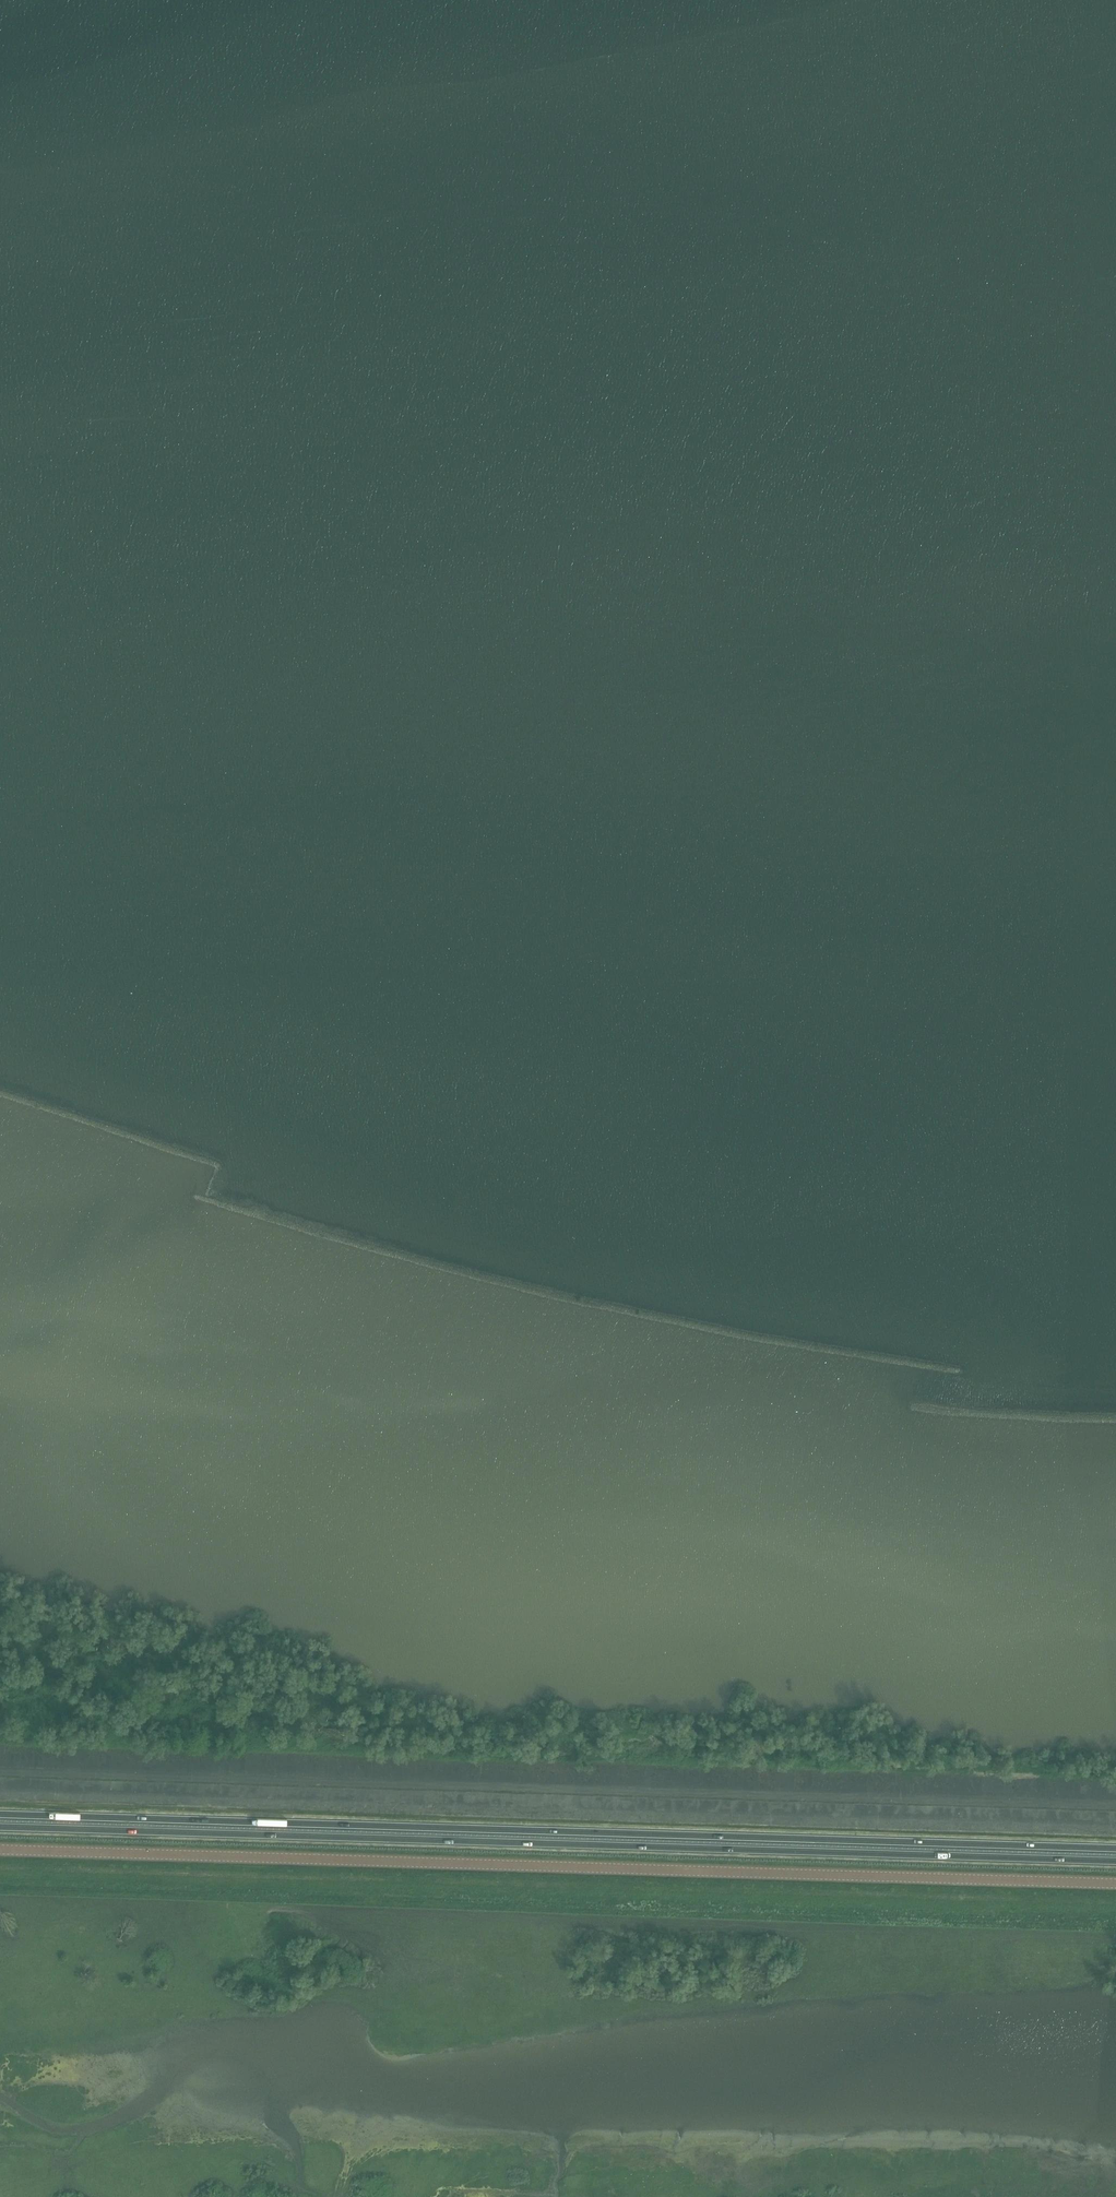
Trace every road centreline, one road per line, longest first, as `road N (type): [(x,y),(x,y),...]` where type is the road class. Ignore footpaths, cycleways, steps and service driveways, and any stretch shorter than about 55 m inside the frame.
road 1 (trunk): [(1115,1851),(0,1816)]
road 2 (tertiary): [(1115,1884),(0,1850)]
road 3 (trunk): [(0,1827),(1115,1861)]

